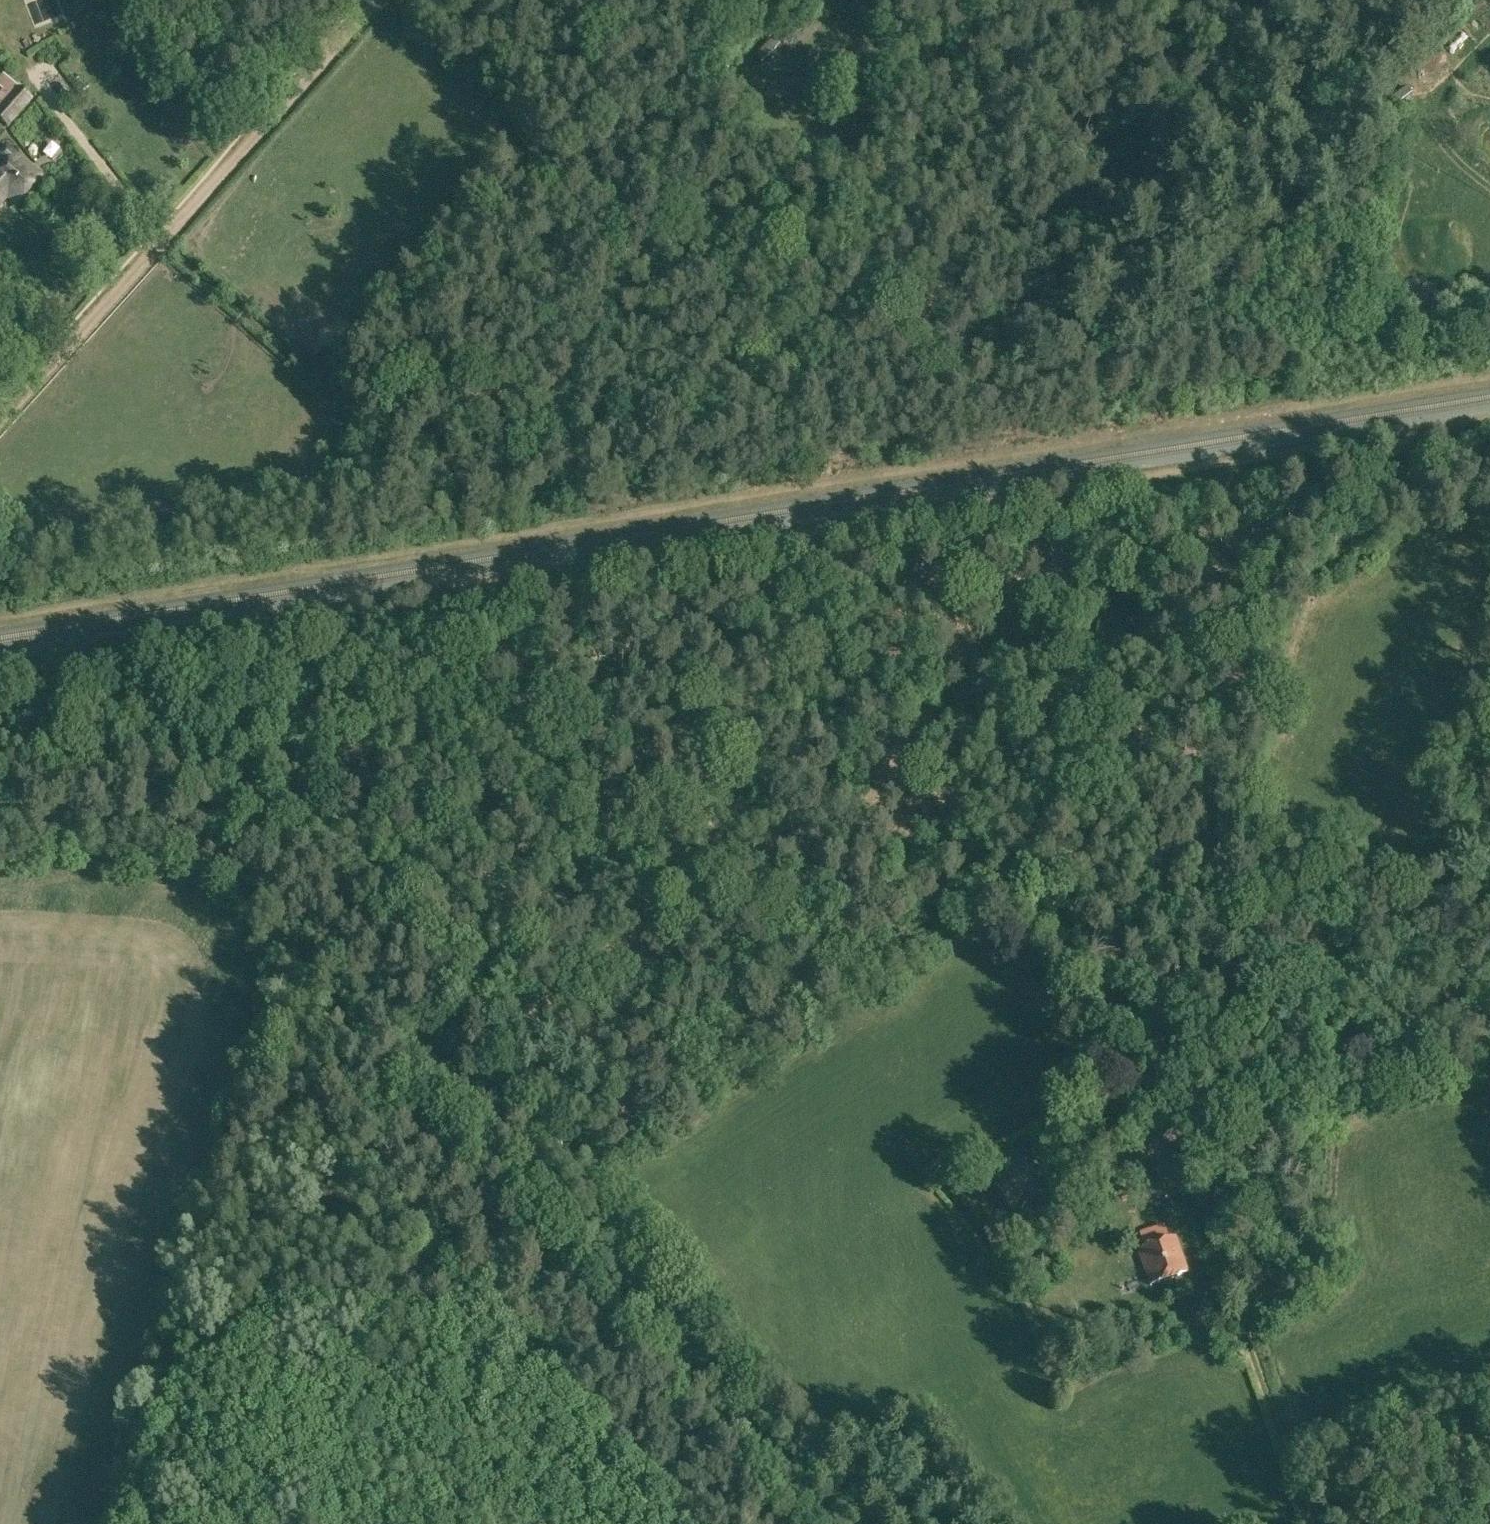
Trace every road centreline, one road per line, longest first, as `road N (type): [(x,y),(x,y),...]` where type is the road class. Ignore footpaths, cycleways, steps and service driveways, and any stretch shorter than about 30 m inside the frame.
road 1 (track): [(0,681),(80,674),(417,738),(746,933),(803,958),(869,974),(909,965),(959,937),(981,945),(1140,1133),(1157,1165),(1182,1129),(1177,1074),(1196,1046),(1291,1073)]
road 2 (track): [(0,423),(382,0)]
road 3 (track): [(1291,1073),(1325,1151),(1336,1263),(1323,1294),(1248,1342),(1310,1523)]
road 4 (track): [(1489,186),(1436,141),(1428,111),(1451,71)]

